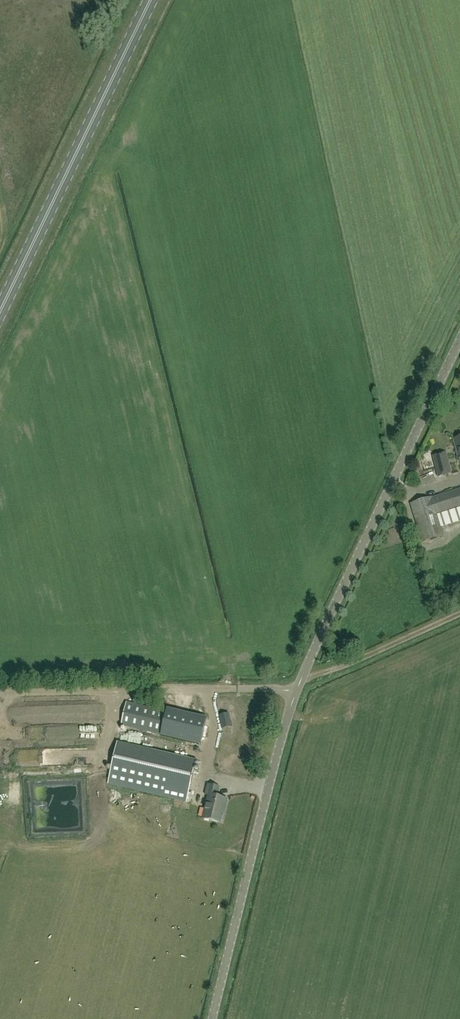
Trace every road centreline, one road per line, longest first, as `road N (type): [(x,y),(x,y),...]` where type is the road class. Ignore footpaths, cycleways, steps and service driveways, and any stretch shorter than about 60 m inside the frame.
road 1 (unclassified): [(295,691),(459,339)]
road 2 (primary): [(0,313),(152,0)]
road 3 (unclassified): [(214,1018),(295,691)]
road 4 (unclassified): [(295,691),(0,693)]
road 5 (track): [(301,677),(459,613)]

